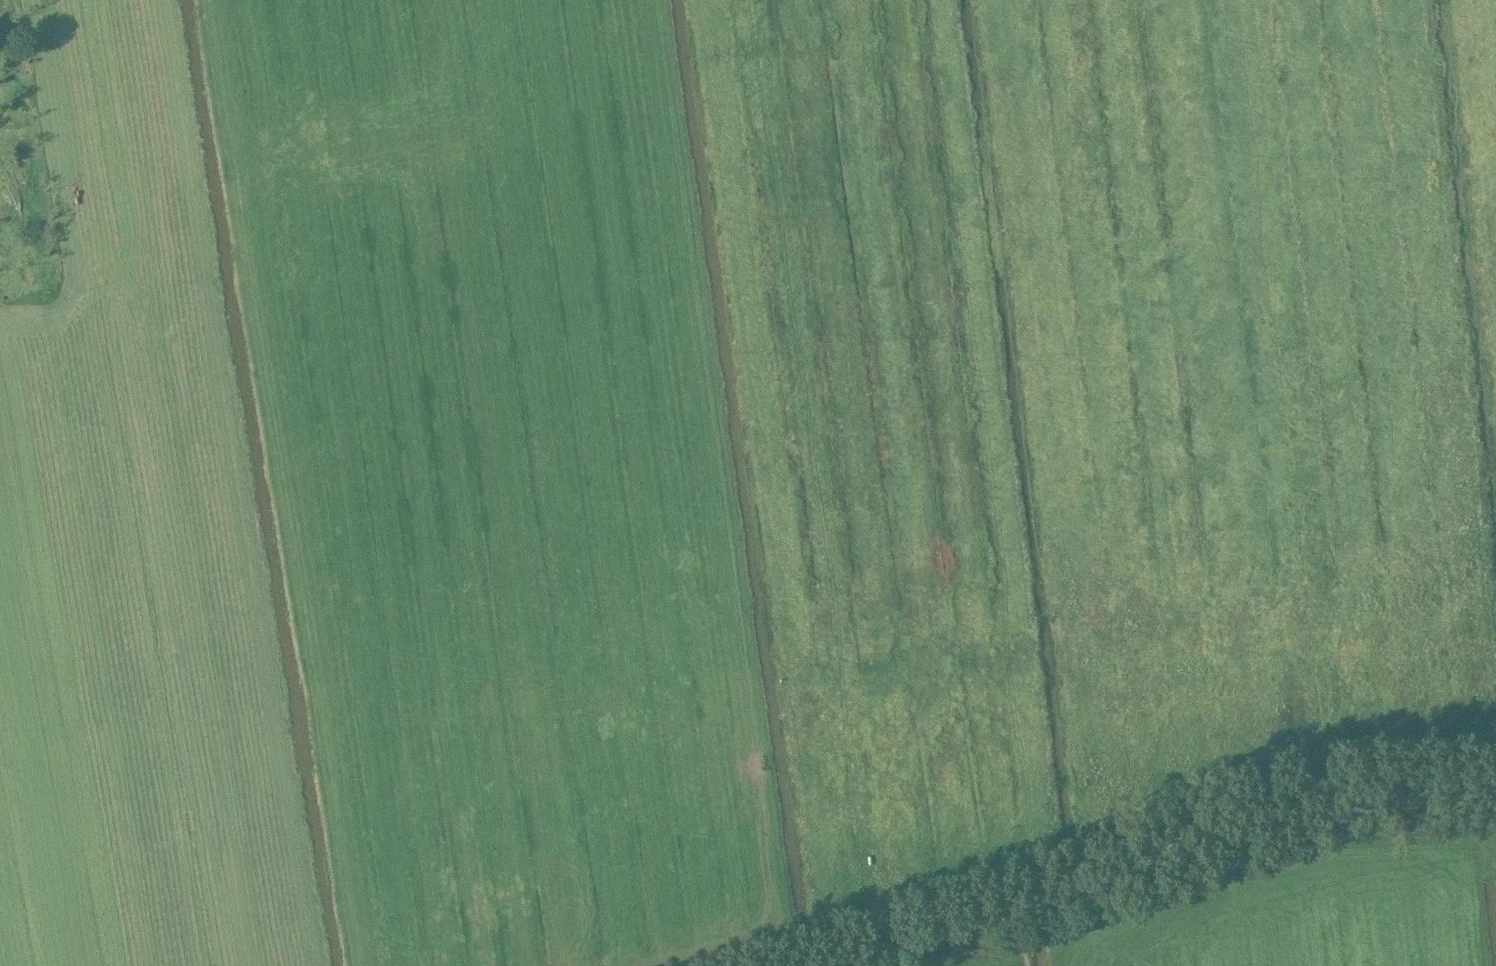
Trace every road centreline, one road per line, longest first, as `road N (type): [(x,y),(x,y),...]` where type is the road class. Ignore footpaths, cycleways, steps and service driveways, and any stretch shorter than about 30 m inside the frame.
road 1 (unclassified): [(891,965),(1241,837),(1495,808)]

